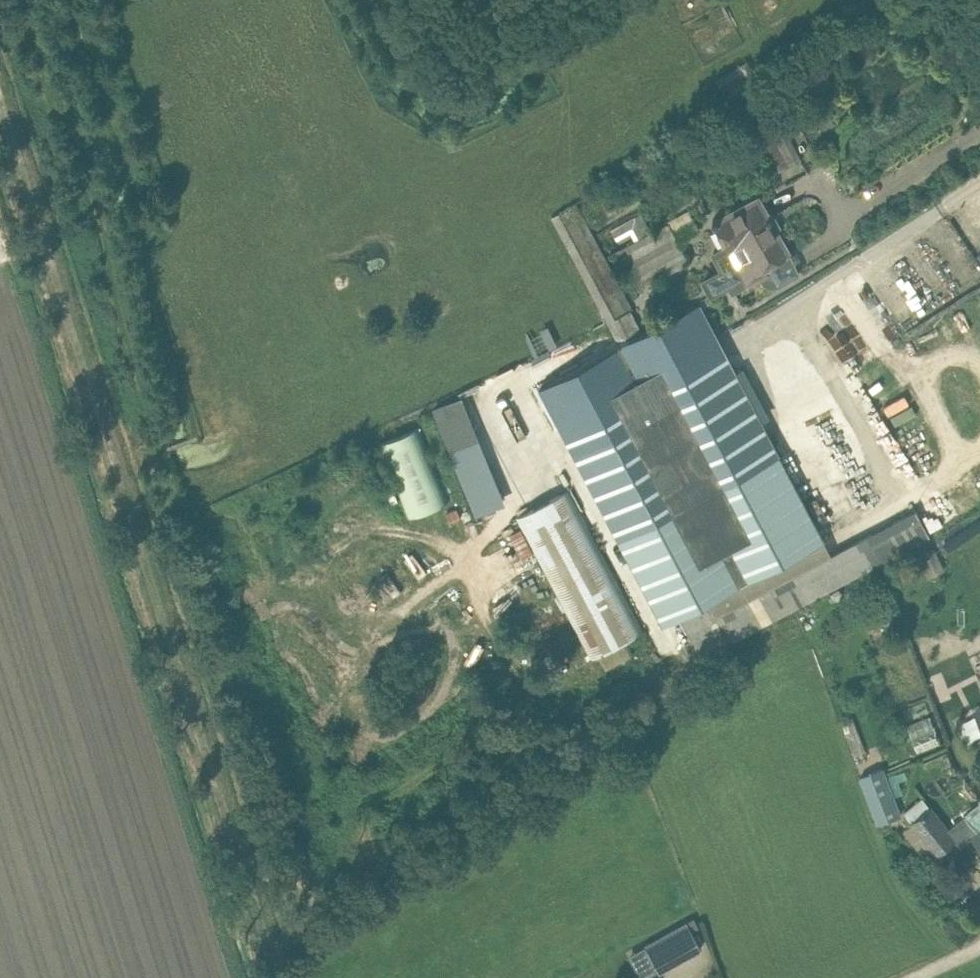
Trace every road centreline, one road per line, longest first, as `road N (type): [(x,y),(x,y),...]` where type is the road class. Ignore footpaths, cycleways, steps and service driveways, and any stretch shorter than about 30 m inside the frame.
road 1 (track): [(0,108),(275,977)]

